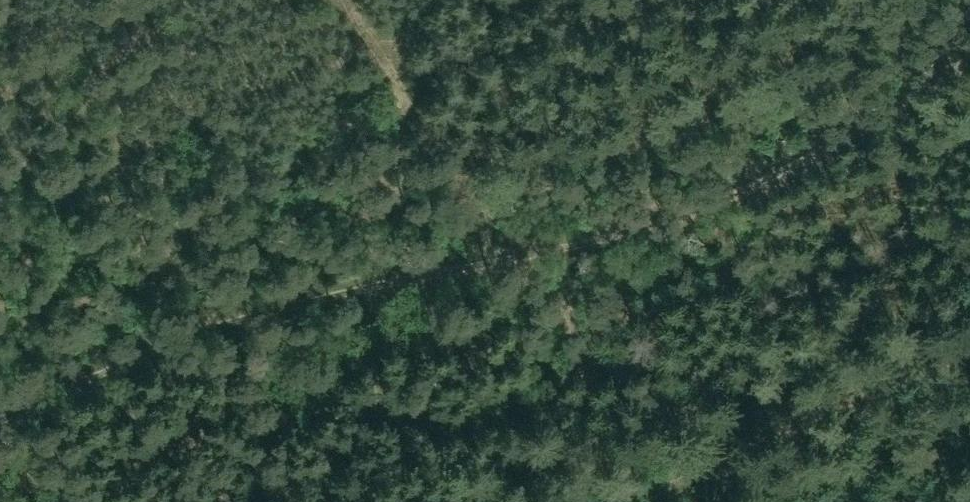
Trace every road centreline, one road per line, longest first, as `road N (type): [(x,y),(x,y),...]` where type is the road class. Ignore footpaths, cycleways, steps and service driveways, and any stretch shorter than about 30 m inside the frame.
road 1 (track): [(0,423),(759,170),(899,98),(969,46)]
road 2 (track): [(535,501),(969,324)]

